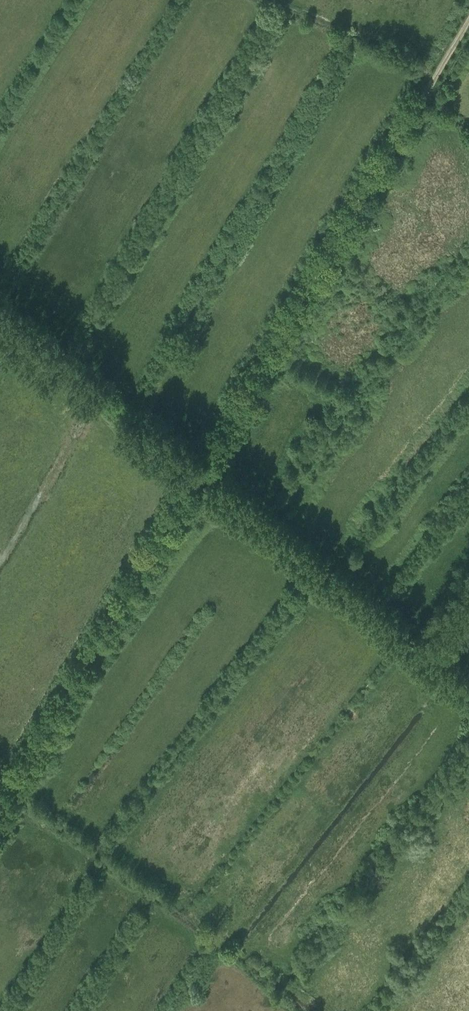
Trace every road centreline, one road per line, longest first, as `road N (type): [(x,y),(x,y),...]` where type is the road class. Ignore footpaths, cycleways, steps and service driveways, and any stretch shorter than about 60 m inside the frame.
road 1 (track): [(468,20),(0,810)]
road 2 (track): [(0,316),(468,684)]

